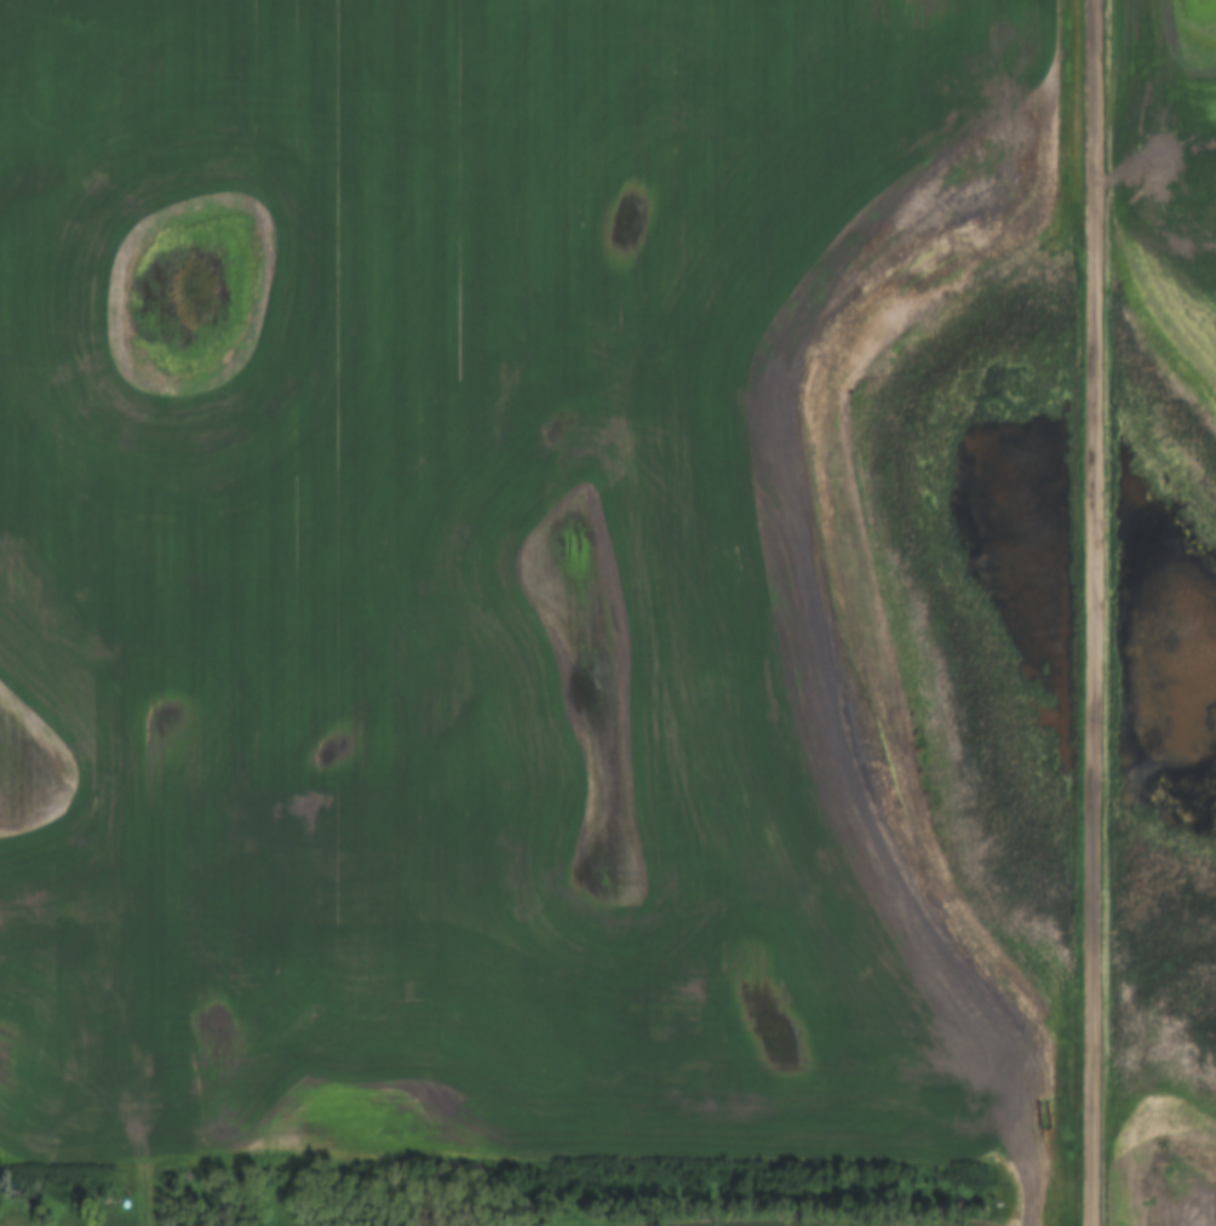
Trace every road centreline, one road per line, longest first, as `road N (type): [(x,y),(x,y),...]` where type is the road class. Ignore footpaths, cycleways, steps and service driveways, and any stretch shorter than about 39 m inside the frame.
road 1 (residential): [(1092,0),(1088,1225)]

